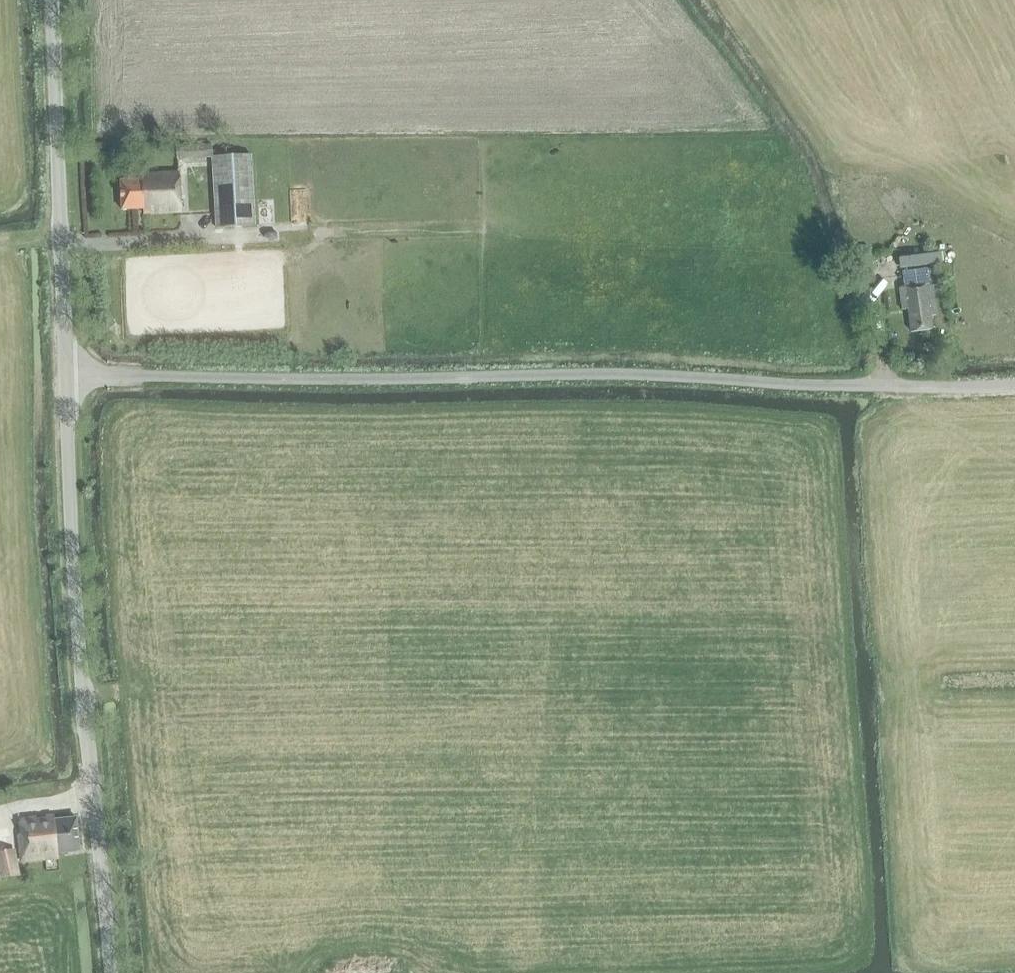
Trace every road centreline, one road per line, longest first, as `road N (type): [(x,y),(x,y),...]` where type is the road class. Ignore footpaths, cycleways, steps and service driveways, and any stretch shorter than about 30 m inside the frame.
road 1 (unclassified): [(111,972),(71,531),(52,0)]

